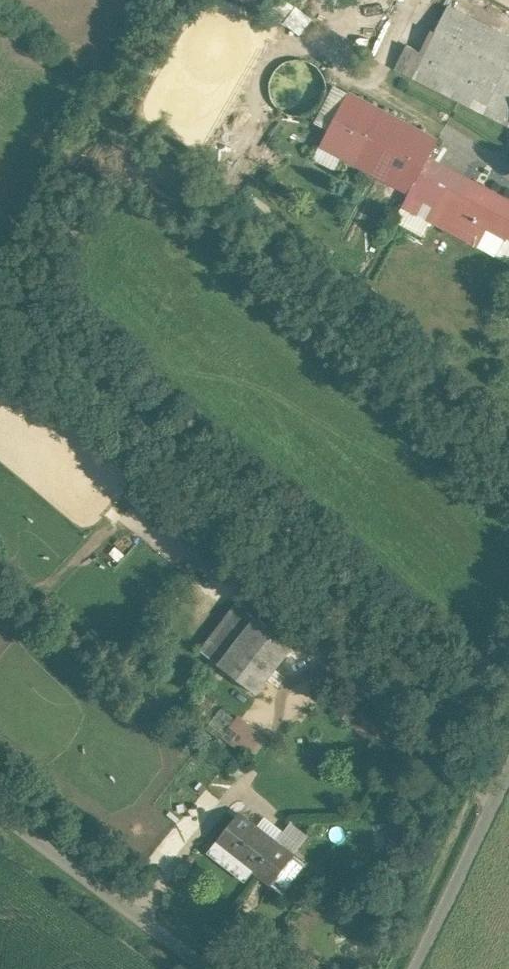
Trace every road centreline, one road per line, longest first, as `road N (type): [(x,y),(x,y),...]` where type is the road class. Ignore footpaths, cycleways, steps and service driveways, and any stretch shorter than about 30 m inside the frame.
road 1 (unclassified): [(214,968),(0,811)]
road 2 (unclassified): [(419,968),(508,777)]

